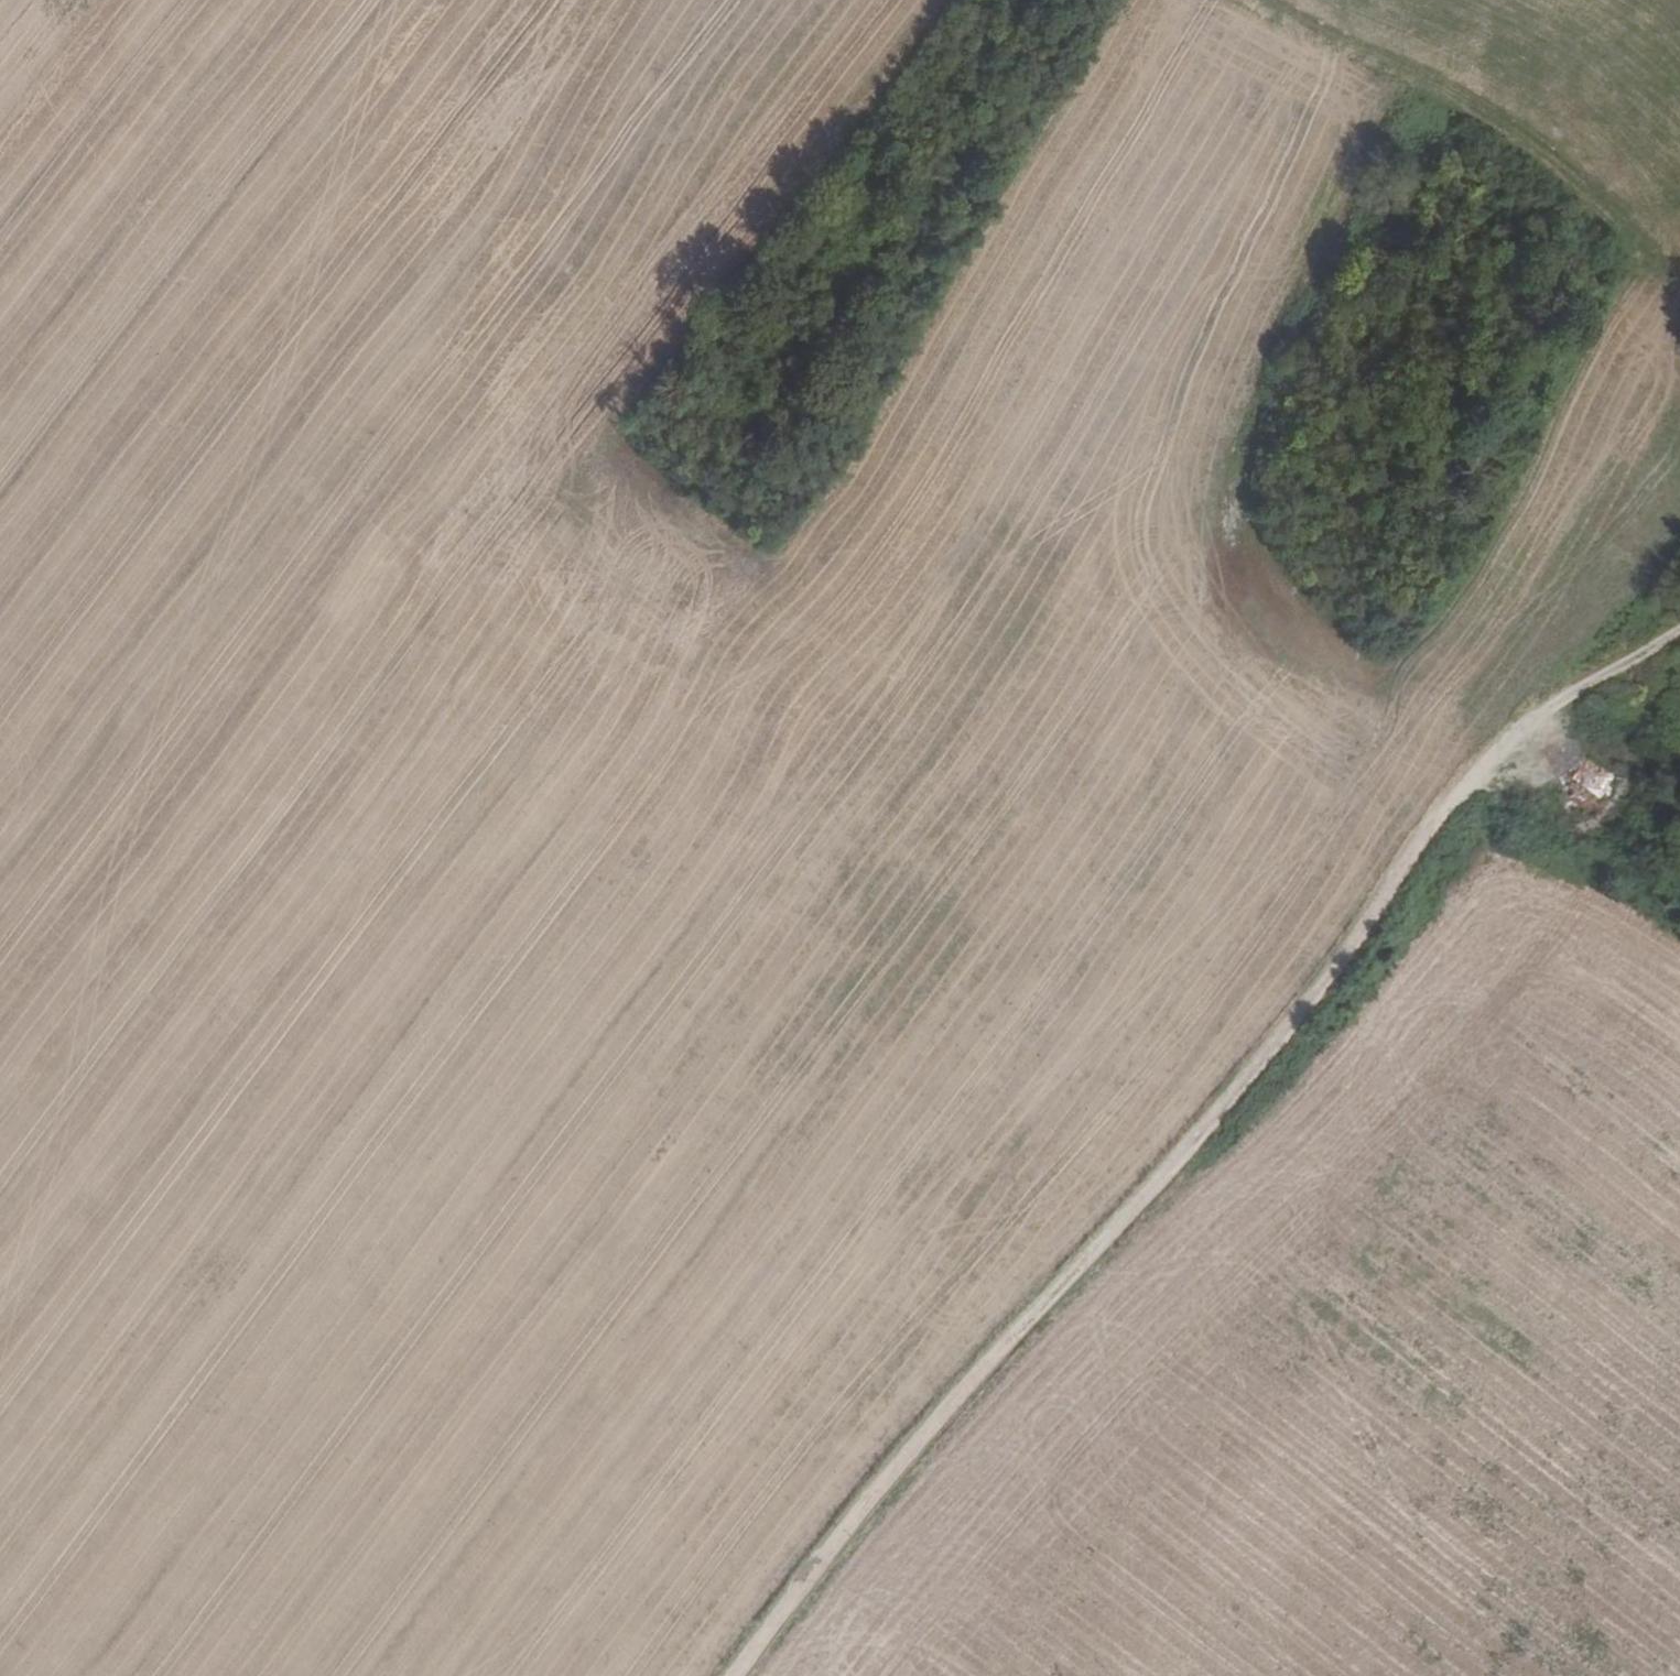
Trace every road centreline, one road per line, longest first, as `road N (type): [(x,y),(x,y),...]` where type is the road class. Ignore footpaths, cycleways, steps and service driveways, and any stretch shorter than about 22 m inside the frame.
road 1 (track): [(735,1675),(946,1408),(1147,1196),(1342,967),(1455,800),(1516,734),(1679,630)]
road 2 (track): [(1252,0),(1553,171),(1679,309)]

